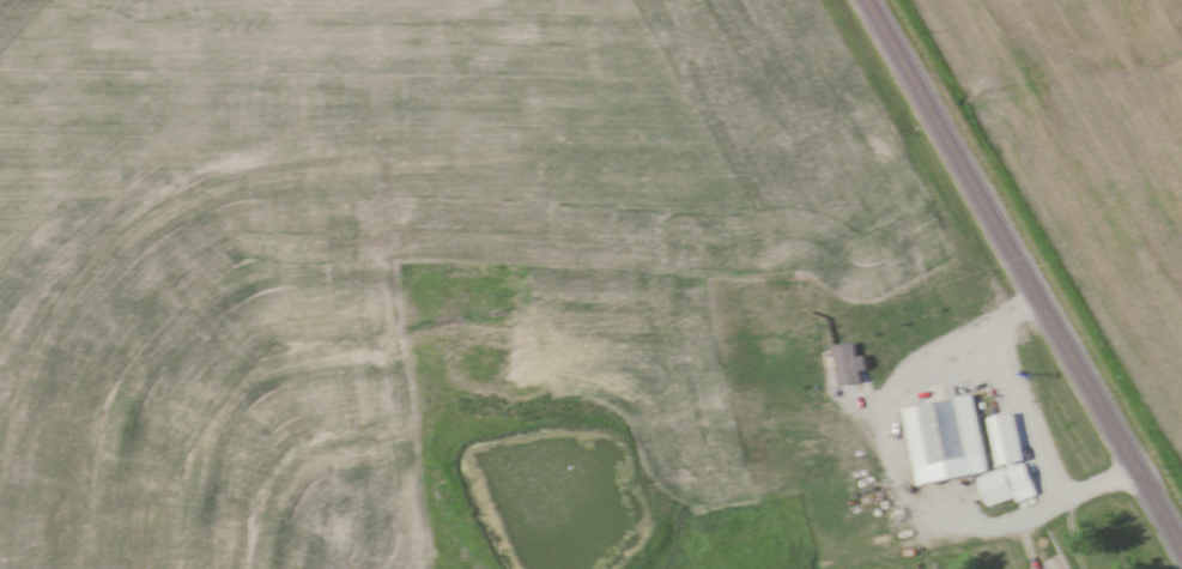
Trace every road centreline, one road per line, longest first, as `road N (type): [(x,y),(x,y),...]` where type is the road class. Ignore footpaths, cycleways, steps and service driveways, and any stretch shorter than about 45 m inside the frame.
road 1 (primary): [(1181,544),(868,0)]

